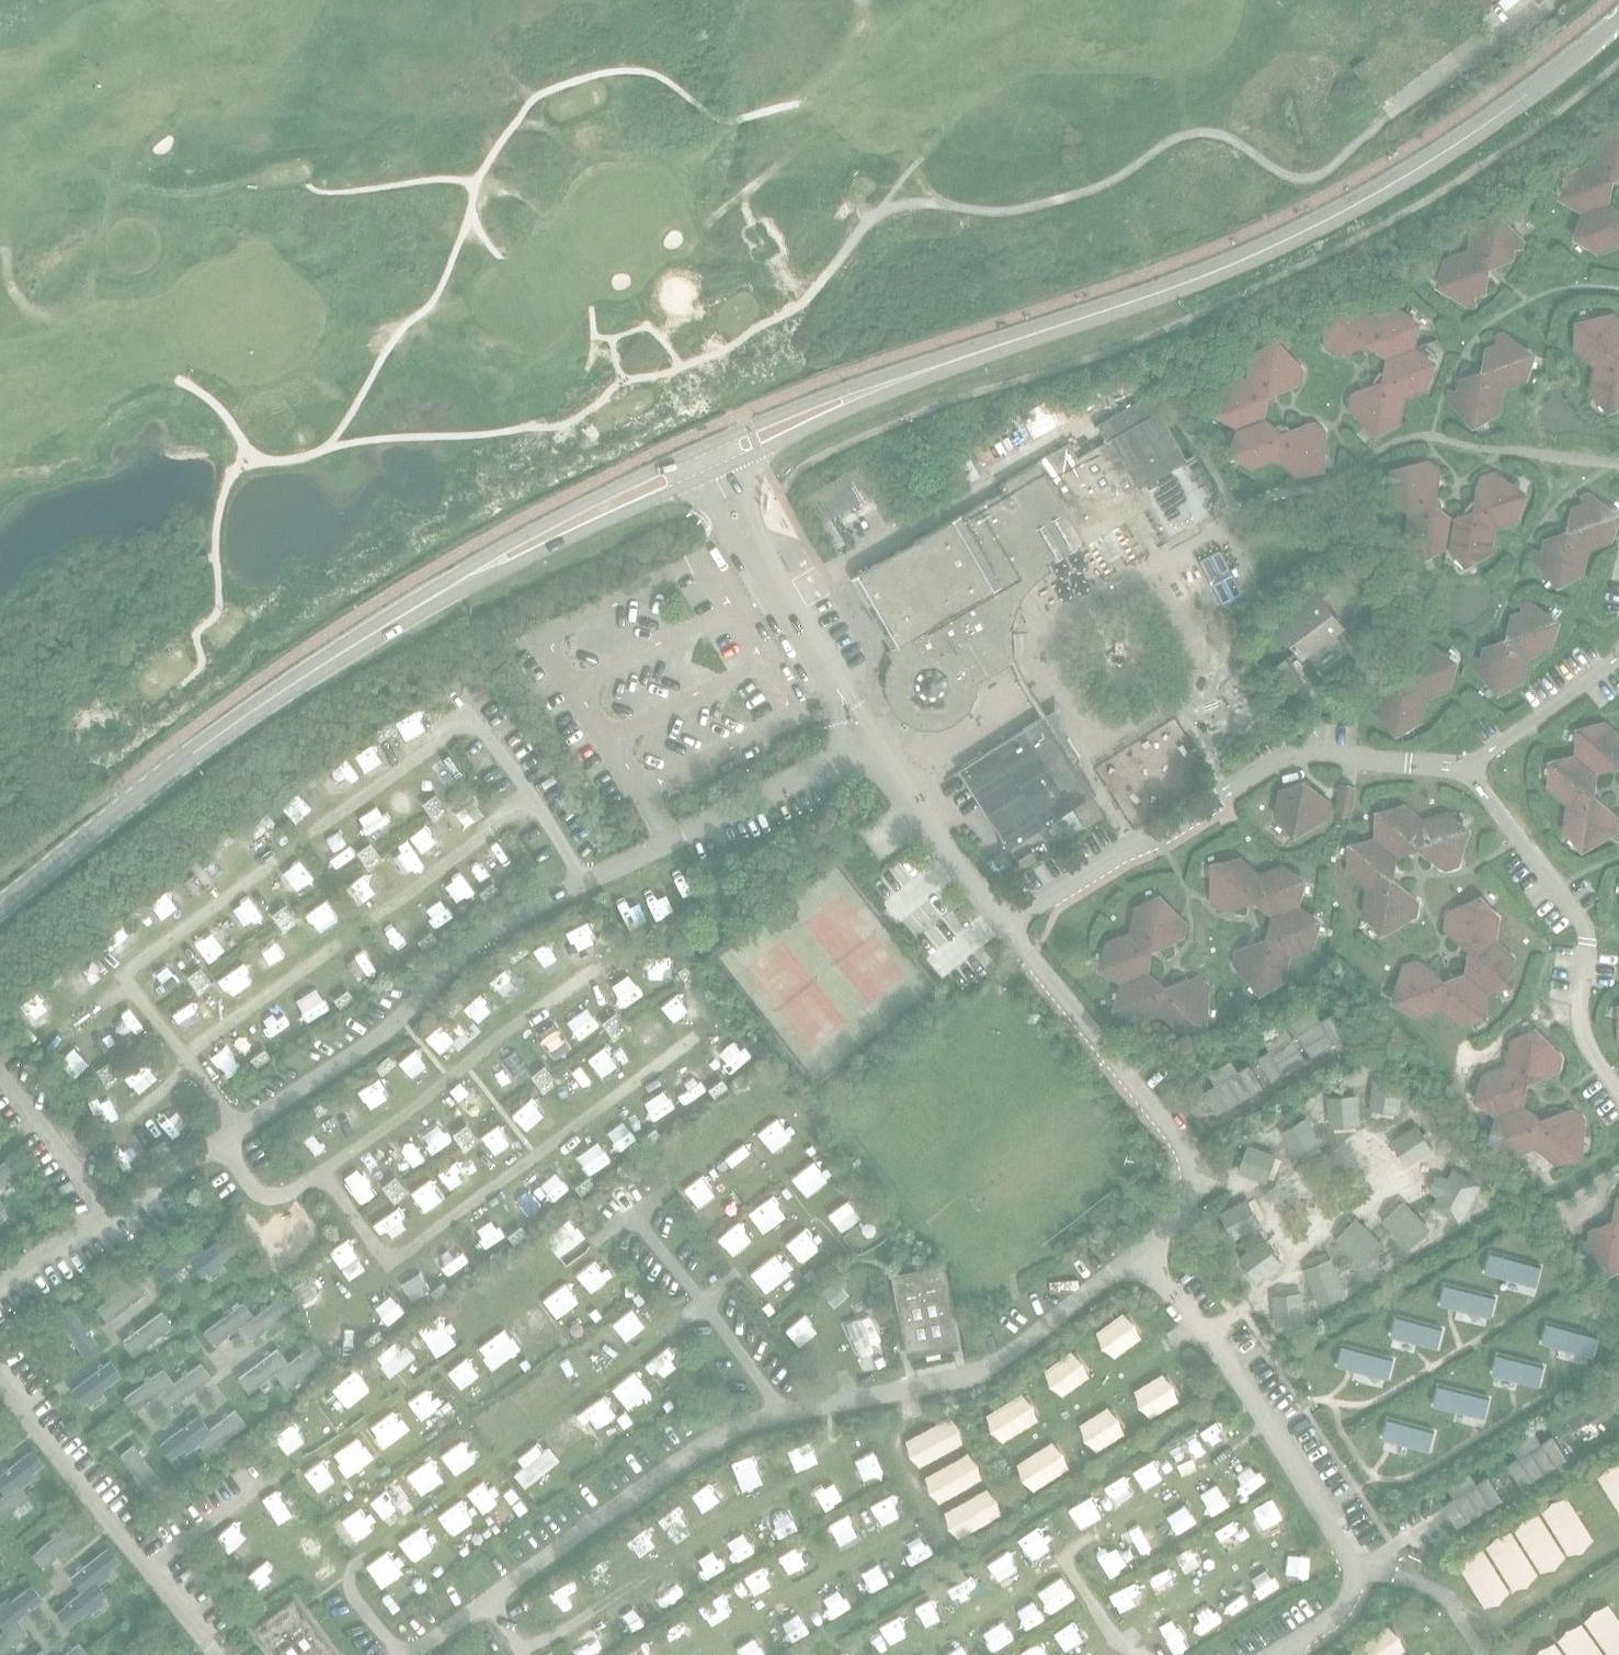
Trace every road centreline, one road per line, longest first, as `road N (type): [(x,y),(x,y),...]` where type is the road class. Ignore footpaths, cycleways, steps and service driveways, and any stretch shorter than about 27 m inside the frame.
road 1 (secondary): [(0,907),(188,754),(320,662),(496,560),(888,382),(1335,213),(1434,160),(1618,18)]

